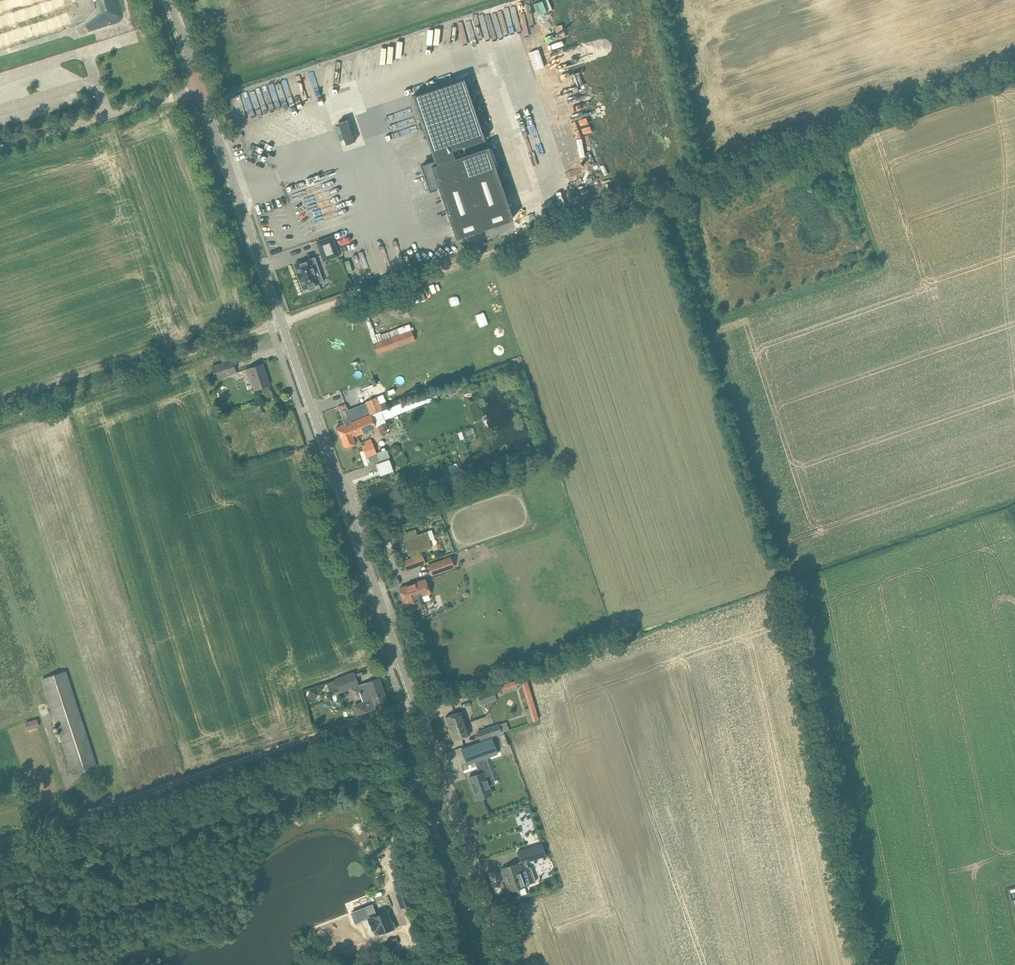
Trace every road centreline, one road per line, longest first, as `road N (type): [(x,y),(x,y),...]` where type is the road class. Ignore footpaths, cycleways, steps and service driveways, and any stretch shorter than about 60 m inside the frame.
road 1 (unclassified): [(509,964),(168,0)]
road 2 (track): [(415,702),(8,846)]
road 3 (track): [(272,327),(0,418)]
road 4 (track): [(527,239),(272,327)]

